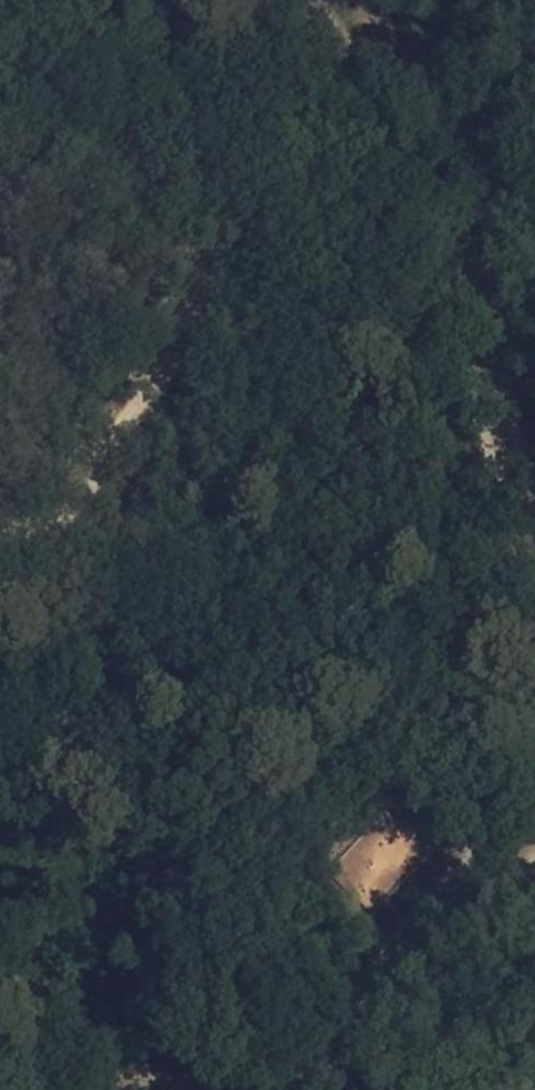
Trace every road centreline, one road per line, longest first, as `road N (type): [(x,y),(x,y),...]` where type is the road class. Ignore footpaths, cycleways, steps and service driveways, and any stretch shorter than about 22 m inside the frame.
road 1 (track): [(534,610),(495,450),(408,225),(340,117),(249,0)]
road 2 (track): [(0,514),(44,517),(84,500),(172,357),(204,190),(123,0)]
road 3 (track): [(384,1089),(385,1011),(405,927),(534,852)]

